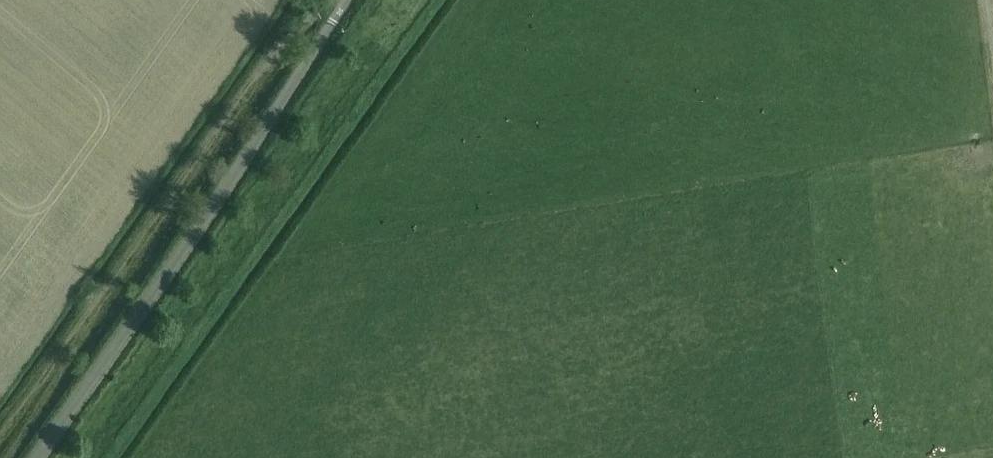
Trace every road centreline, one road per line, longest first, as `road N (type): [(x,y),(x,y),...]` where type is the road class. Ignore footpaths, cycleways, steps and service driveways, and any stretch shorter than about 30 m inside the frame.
road 1 (unclassified): [(22,457),(332,12)]

